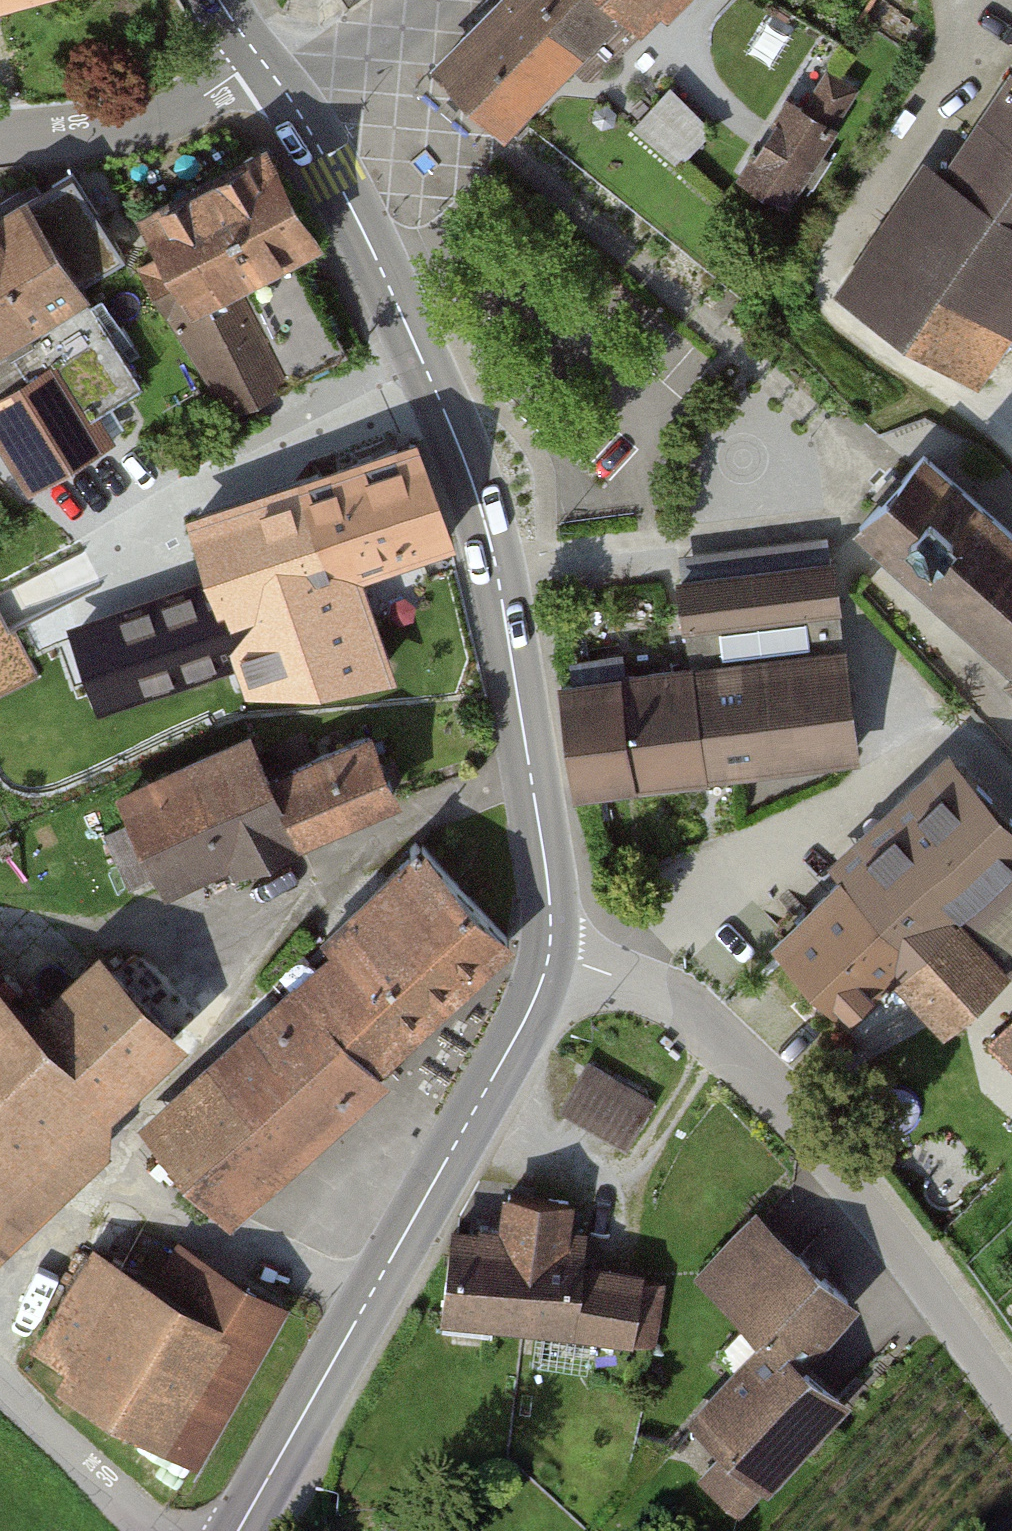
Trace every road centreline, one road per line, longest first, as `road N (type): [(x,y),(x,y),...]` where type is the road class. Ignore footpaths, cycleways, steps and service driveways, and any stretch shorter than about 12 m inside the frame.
road 1 (tertiary): [(548,961),(550,906),(531,777),(475,480),(335,174),(271,72)]
road 2 (residential): [(548,961),(671,996),(702,1019),(828,1147),(1011,1390)]
road 3 (tertiary): [(237,1530),(527,1016),(548,961)]
road 4 (residential): [(271,72),(238,74),(175,111),(0,137)]
road 5 (unclassified): [(157,1530),(0,1383)]
road 6 (residential): [(271,72),(325,69),(420,0)]

